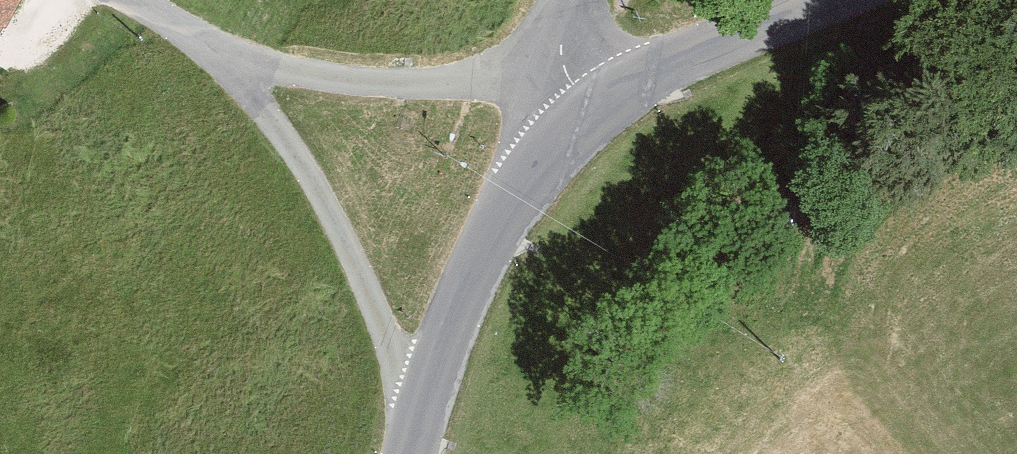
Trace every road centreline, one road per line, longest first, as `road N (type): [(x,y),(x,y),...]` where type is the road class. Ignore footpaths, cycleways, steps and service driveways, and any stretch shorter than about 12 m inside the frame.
road 1 (tertiary): [(411,453),(445,327),(508,207),(550,151),(634,82),(815,0)]
road 2 (track): [(132,0),(188,33),(296,146),(422,412)]
road 3 (track): [(188,33),(328,78),(472,79),(564,57)]

